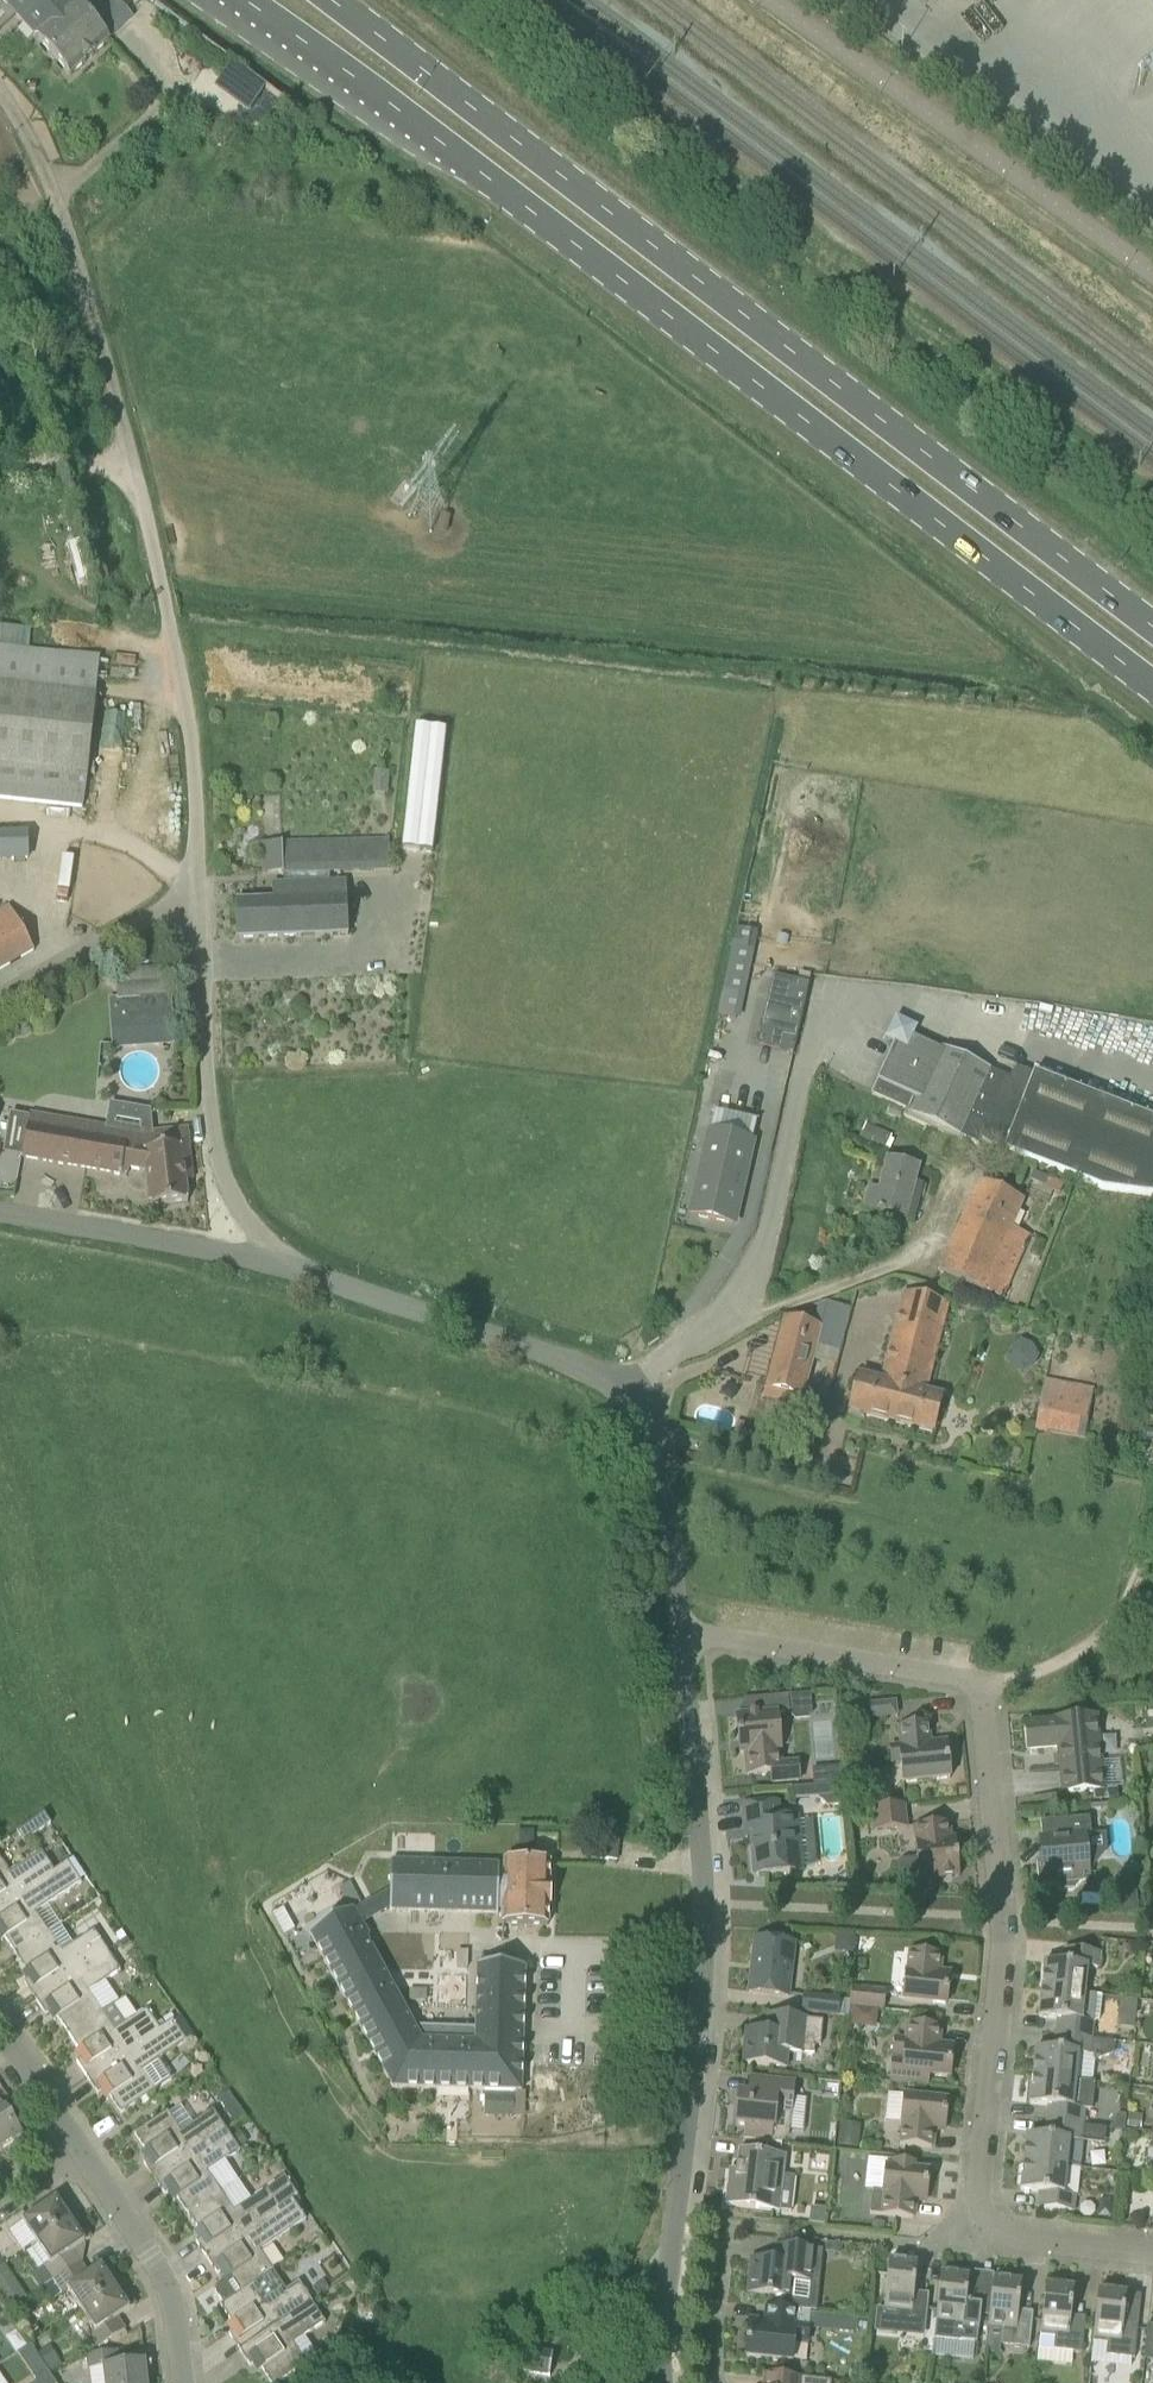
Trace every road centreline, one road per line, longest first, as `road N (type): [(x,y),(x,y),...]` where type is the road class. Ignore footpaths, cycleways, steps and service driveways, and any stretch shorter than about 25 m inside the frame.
road 1 (secondary): [(245,0),(1152,686)]
road 2 (secondary): [(1152,622),(334,0)]
road 3 (residential): [(1152,2252),(1006,2237),(987,2222),(979,2193),(1003,1920),(980,1683),(683,1633)]
road 4 (residential): [(664,2382),(666,2284),(697,2044),(704,1904),(683,1633)]
road 5 (unclassified): [(1152,276),(768,0)]
road 6 (residential): [(969,1156),(927,1246),(747,1324),(624,1392)]
road 7 (residential): [(199,898),(183,676),(133,471)]
road 8 (residential): [(133,471),(59,197),(0,99)]
road 9 (residential): [(286,1267),(220,1176),(210,1124),(199,898)]
road 10 (residential): [(624,1392),(583,1368),(286,1267)]
road 11 (residential): [(286,1267),(0,1214)]
road 12 (residential): [(185,2382),(176,2298),(79,2148)]
road 13 (residential): [(683,1633),(651,1437),(624,1392)]
road 14 (track): [(980,1683),(1031,1678),(1086,1655),(1120,1619),(1152,1539)]
road 15 (residential): [(0,1011),(199,898)]
road 16 (residential): [(79,2148),(0,2029)]
road 17 (unclassified): [(133,471),(0,459)]

